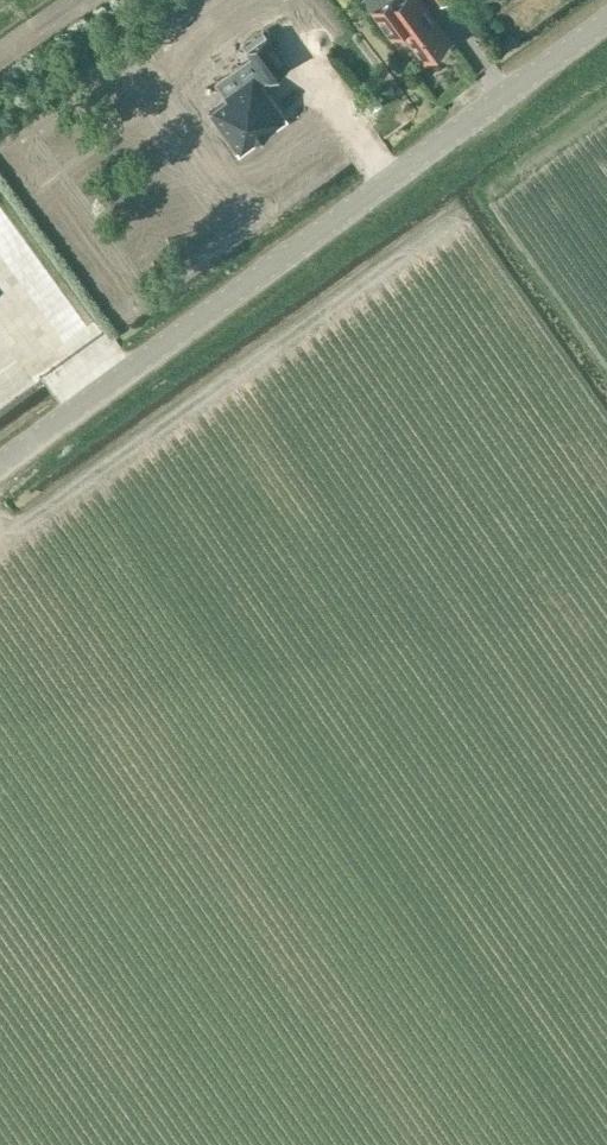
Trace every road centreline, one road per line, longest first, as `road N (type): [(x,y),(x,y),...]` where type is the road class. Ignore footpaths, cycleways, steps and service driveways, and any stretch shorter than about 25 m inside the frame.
road 1 (unclassified): [(0,467),(606,20)]

